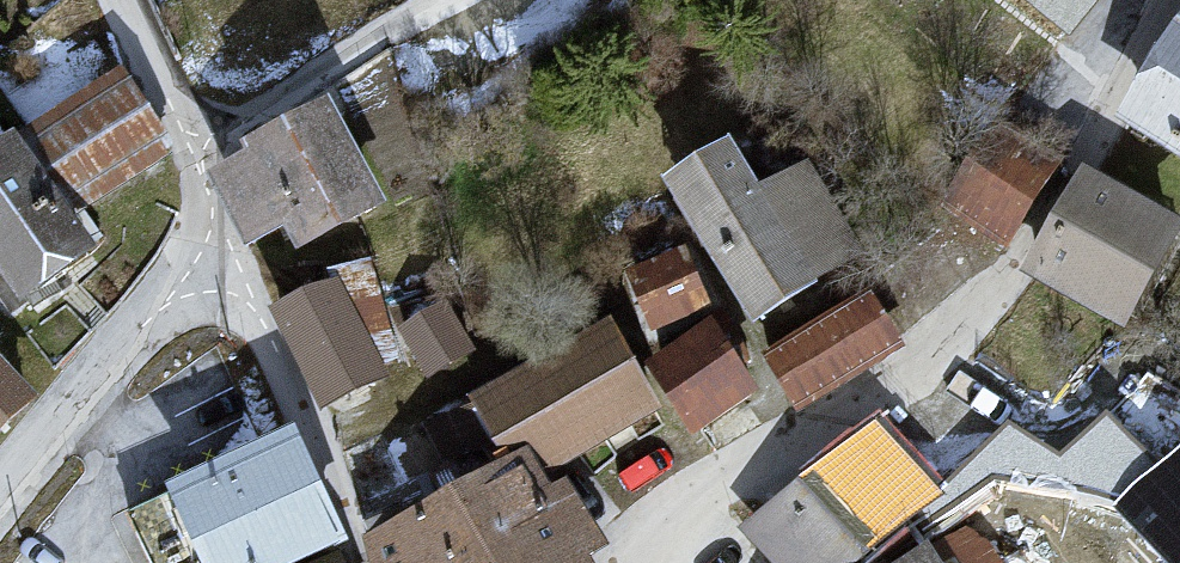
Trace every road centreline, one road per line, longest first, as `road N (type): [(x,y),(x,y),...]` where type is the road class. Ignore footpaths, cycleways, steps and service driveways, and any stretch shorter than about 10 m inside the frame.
road 1 (residential): [(1167,0),(1058,206),(987,295),(675,562)]
road 2 (residential): [(222,227),(0,520)]
road 3 (residential): [(366,562),(222,227)]
road 4 (residential): [(189,154),(445,0)]
road 5 (residential): [(121,0),(189,154)]

